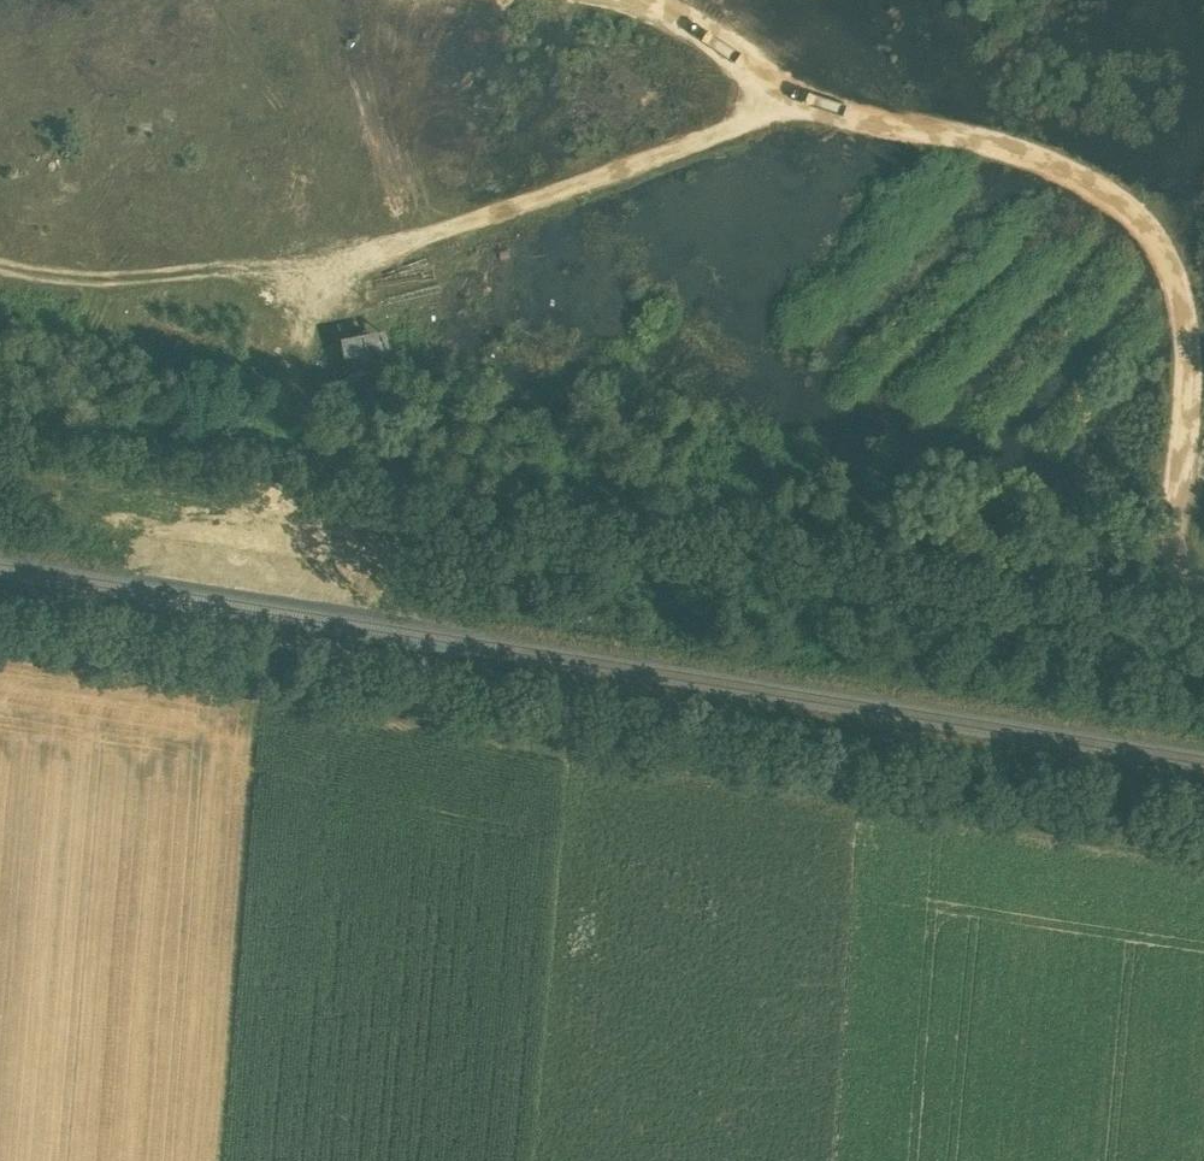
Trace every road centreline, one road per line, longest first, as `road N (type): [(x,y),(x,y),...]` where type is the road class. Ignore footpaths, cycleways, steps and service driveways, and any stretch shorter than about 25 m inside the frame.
road 1 (track): [(1203,568),(1193,554),(1178,476),(1183,314),(1139,229),(1034,163),(847,115),(781,106),(707,146),(344,278),(95,286),(0,279)]
road 2 (track): [(616,0),(751,68),(781,106)]

